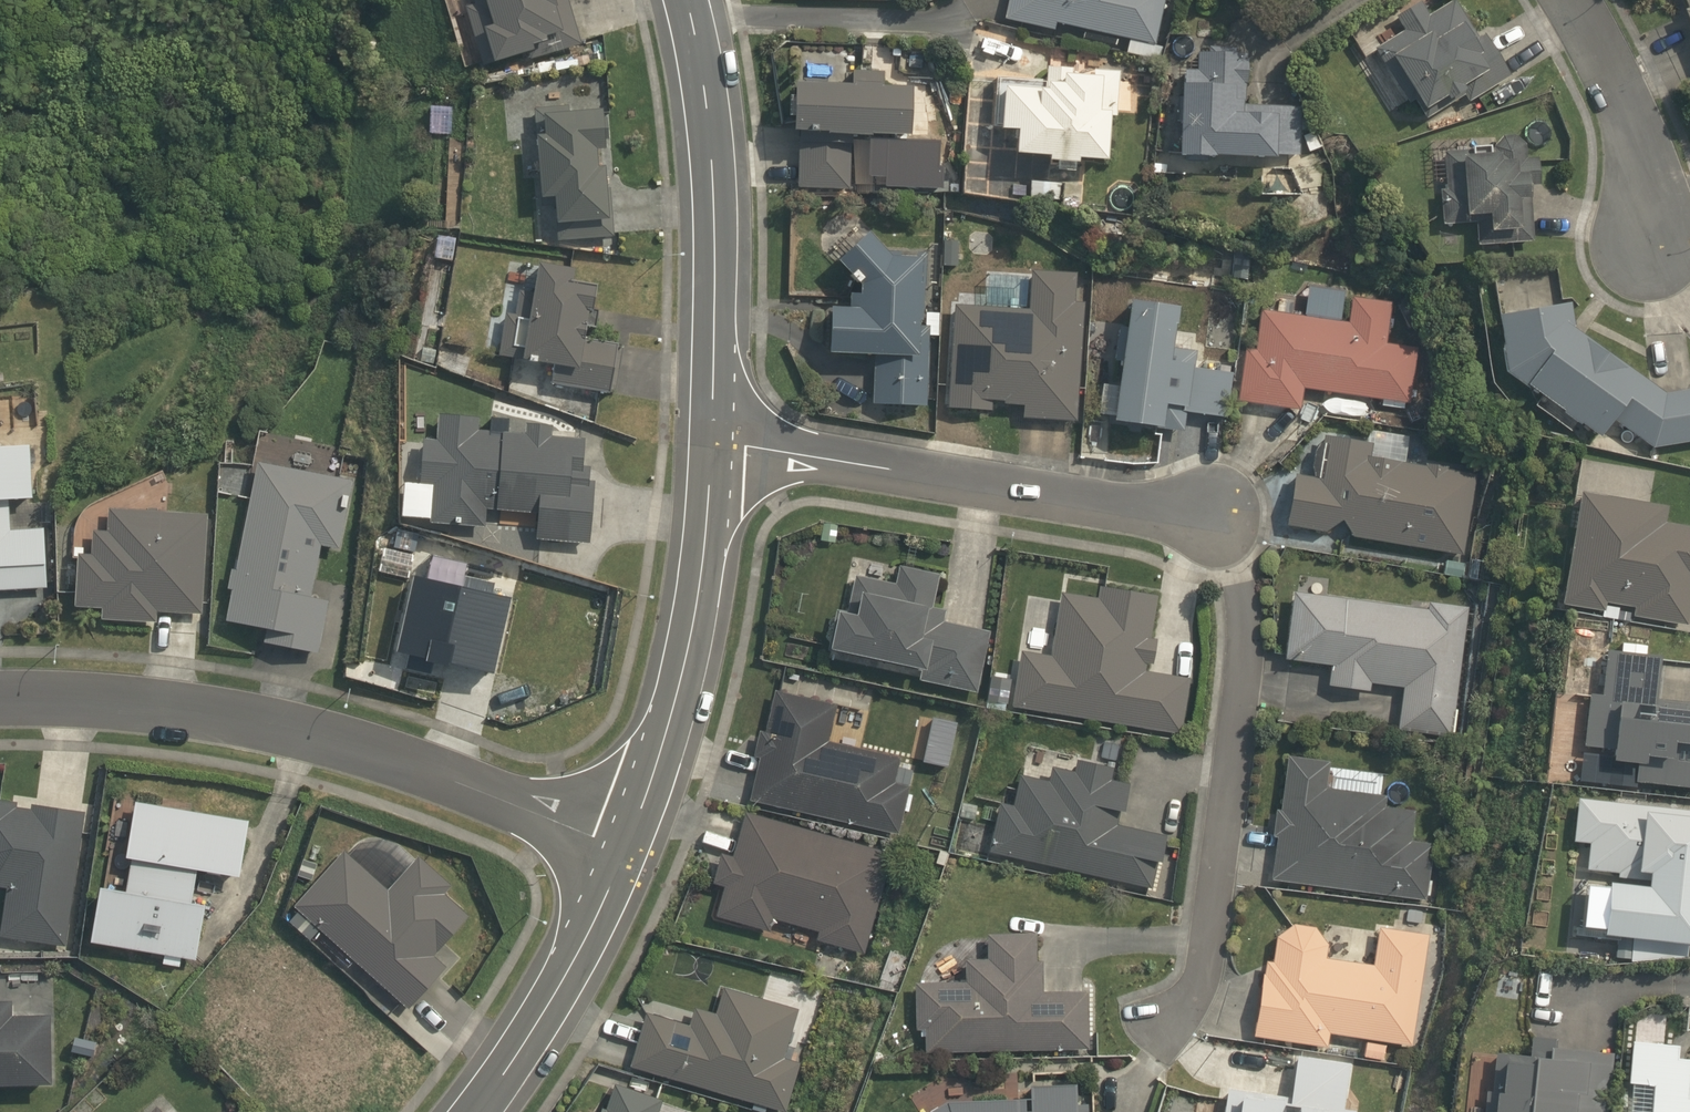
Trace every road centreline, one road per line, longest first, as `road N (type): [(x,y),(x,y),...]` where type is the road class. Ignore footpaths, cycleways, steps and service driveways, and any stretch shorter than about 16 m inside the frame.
road 1 (residential): [(717,443),(1218,520),(1241,615),(1237,722),(1201,966),(1157,1030)]
road 2 (residential): [(624,851),(383,755),(289,727),(192,710),(0,700)]
road 3 (tertiary): [(687,0),(711,167),(717,443)]
road 4 (tertiary): [(717,443),(693,623),(624,851)]
road 5 (residential): [(1573,0),(1600,44),(1676,287)]
road 6 (tertiary): [(624,851),(571,966),(473,1111)]

